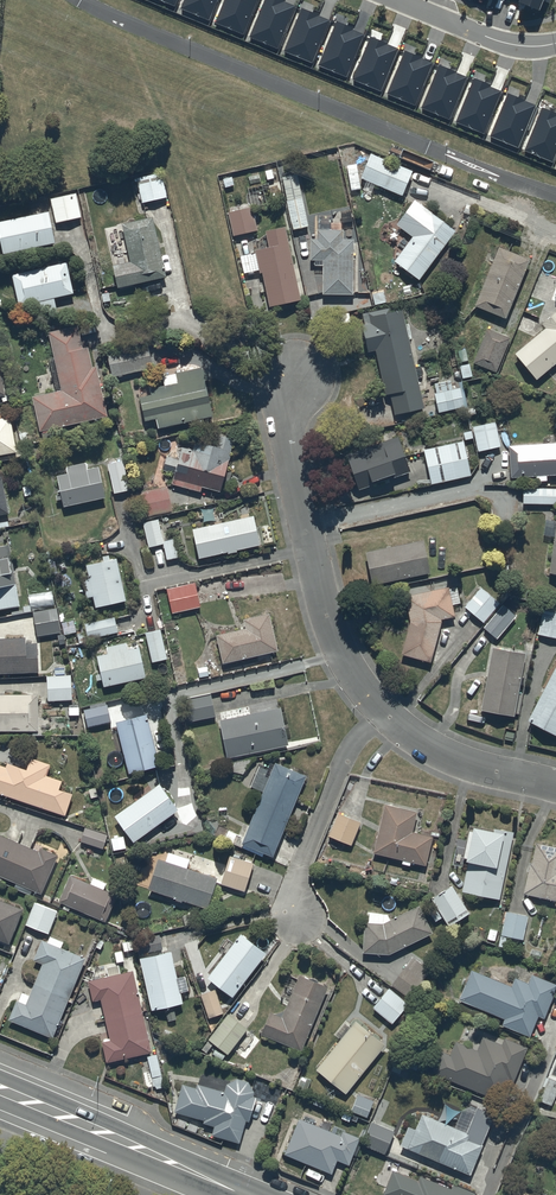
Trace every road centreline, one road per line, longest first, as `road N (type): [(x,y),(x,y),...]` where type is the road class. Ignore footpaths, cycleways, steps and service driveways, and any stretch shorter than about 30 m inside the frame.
road 1 (residential): [(383,712),(352,671),(321,599),(287,450),(292,377)]
road 2 (secondary): [(0,1090),(243,1194)]
road 3 (residential): [(383,712),(341,767),(300,874),(298,920)]
road 4 (residential): [(555,786),(442,753),(383,712)]
road 5 (residential): [(555,43),(498,41),(399,0)]

